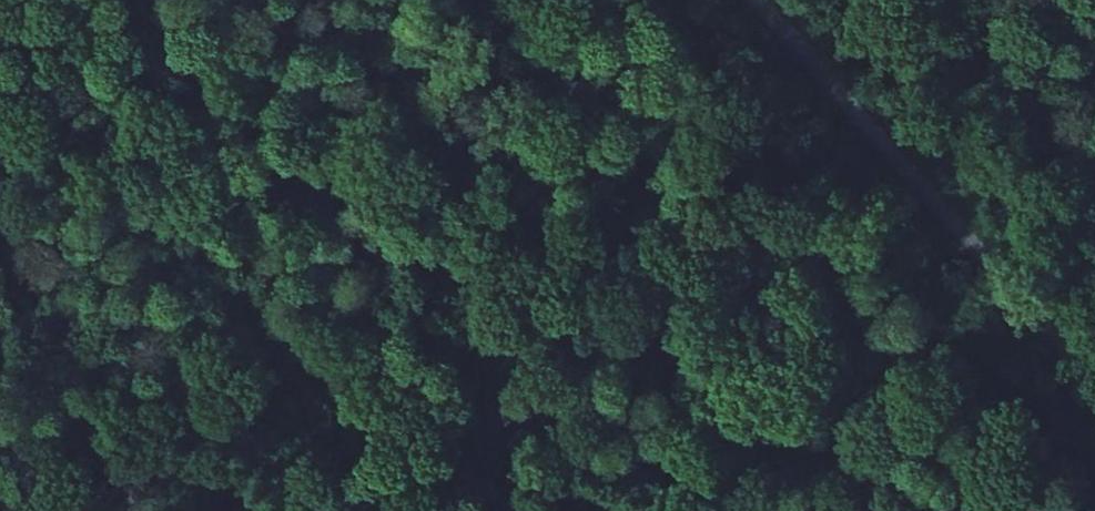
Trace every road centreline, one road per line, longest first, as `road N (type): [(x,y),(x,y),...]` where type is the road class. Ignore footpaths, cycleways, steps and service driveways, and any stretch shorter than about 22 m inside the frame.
road 1 (track): [(754,0),(1094,385)]

